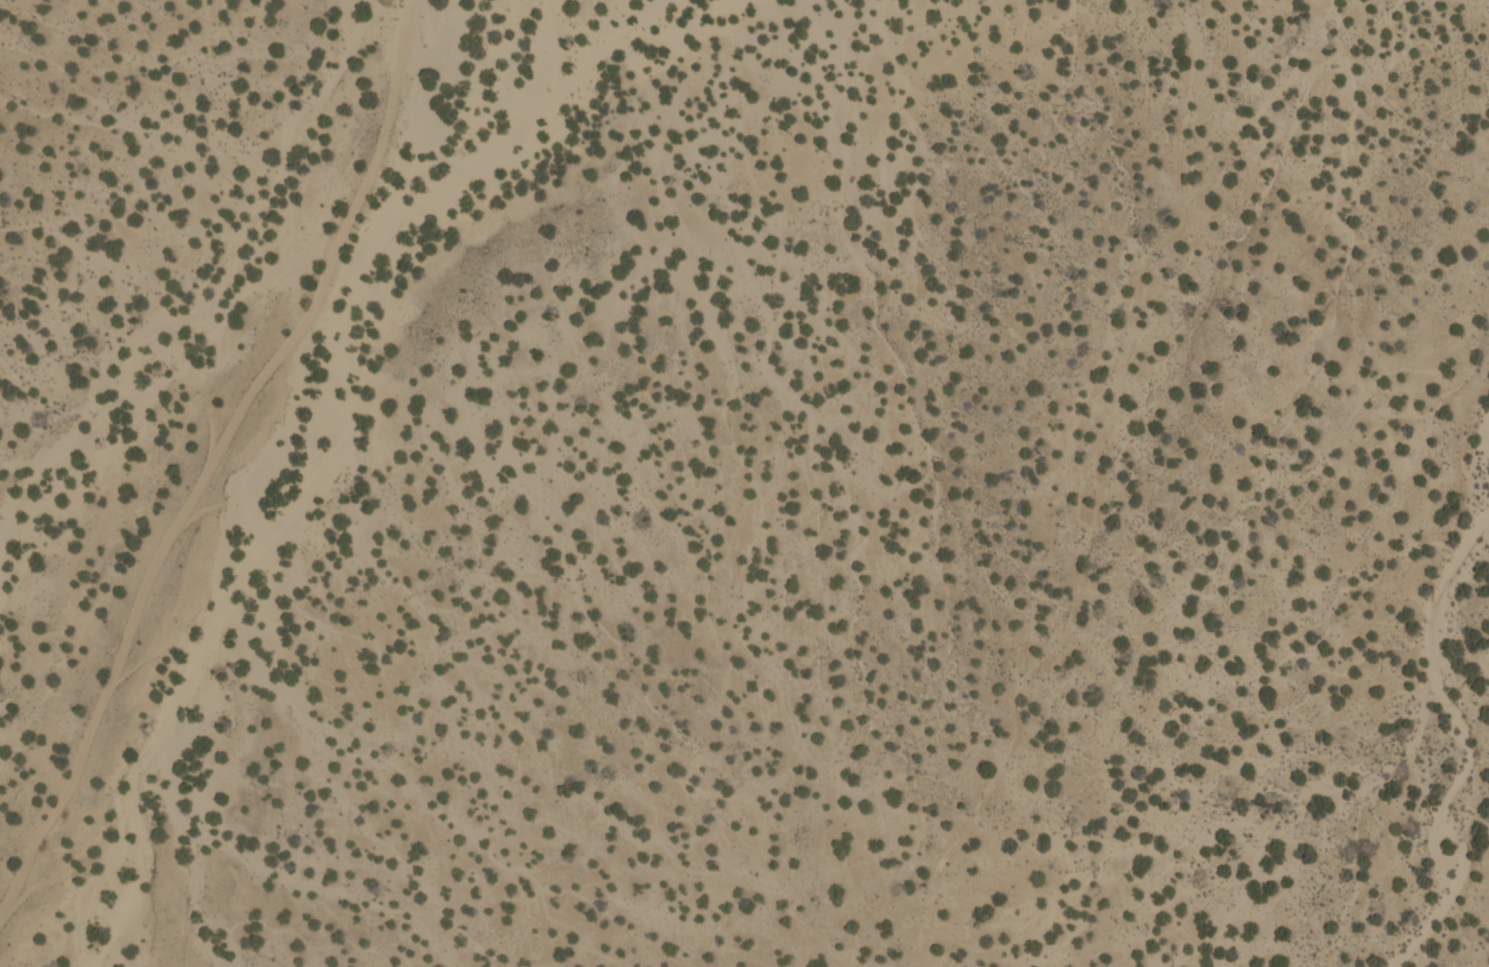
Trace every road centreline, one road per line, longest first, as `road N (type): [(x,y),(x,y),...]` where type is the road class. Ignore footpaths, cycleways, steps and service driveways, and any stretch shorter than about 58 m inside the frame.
road 1 (residential): [(421,0),(364,218),(182,501),(163,585),(129,668),(91,723),(0,918)]

